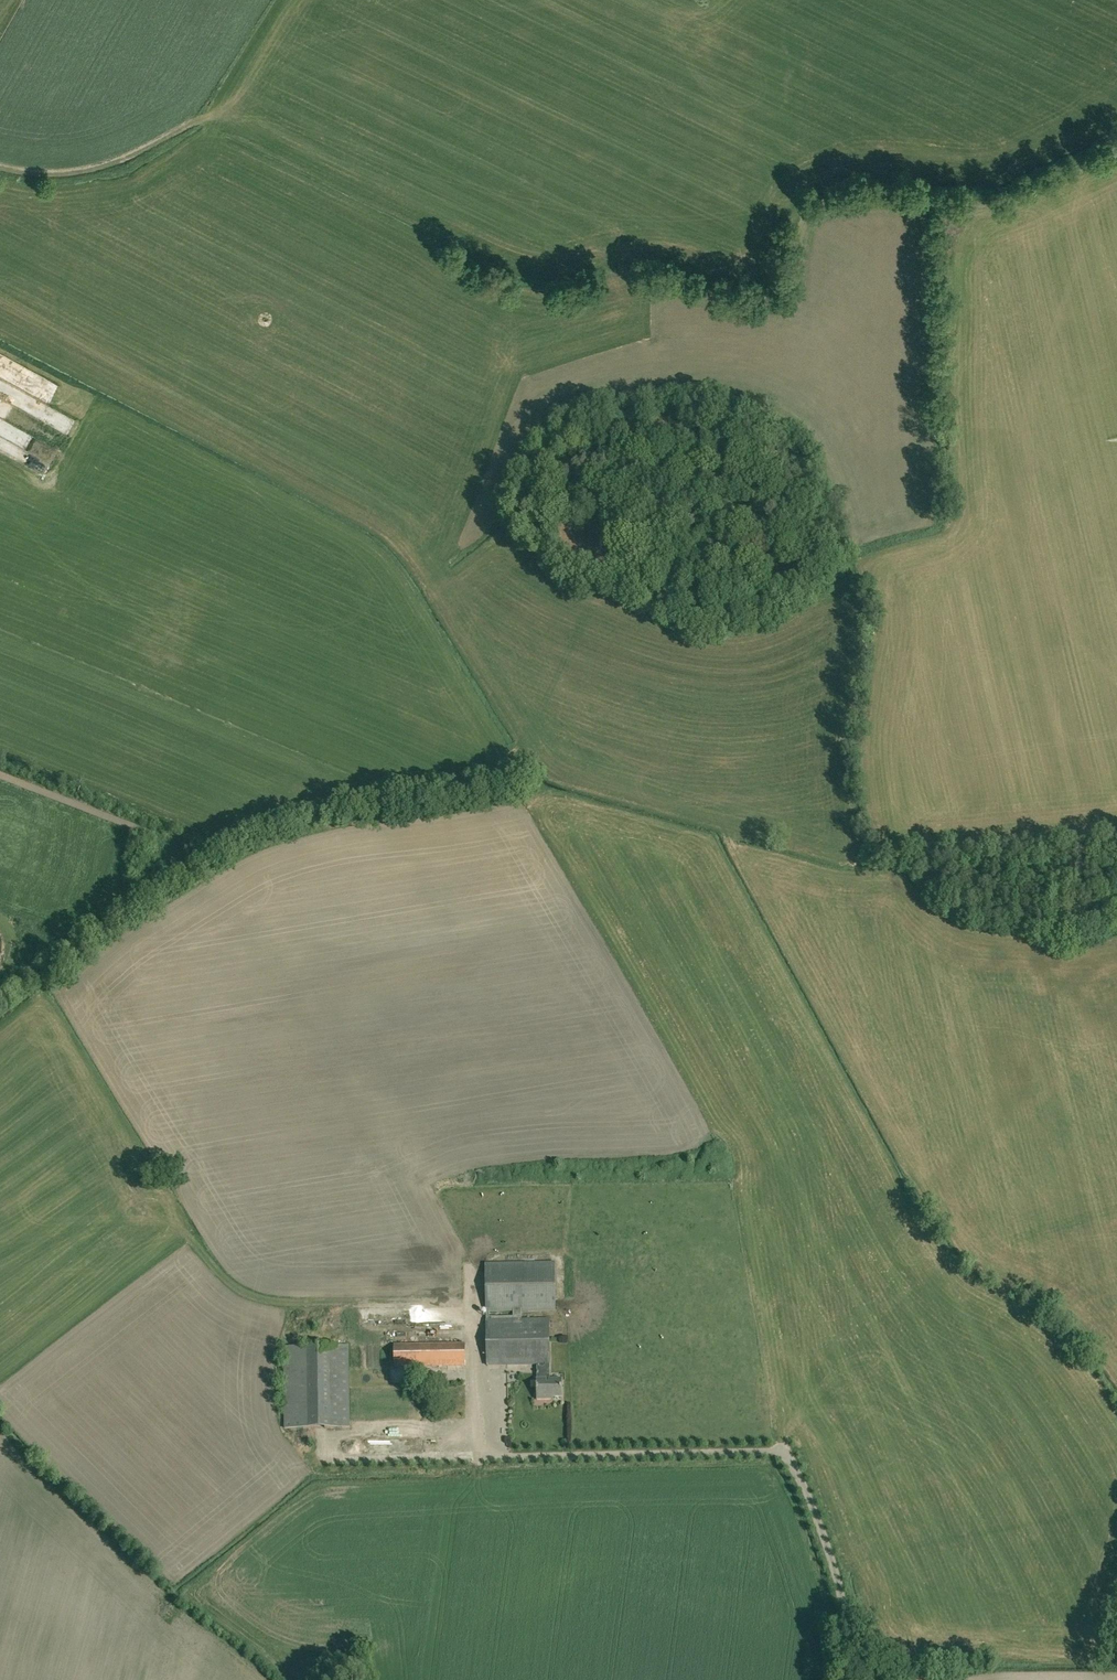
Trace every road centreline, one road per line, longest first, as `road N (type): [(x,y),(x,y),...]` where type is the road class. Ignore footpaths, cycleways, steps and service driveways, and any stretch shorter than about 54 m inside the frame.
road 1 (unclassified): [(840,1679),(833,1587),(791,1480),(771,1458),(569,1464)]

